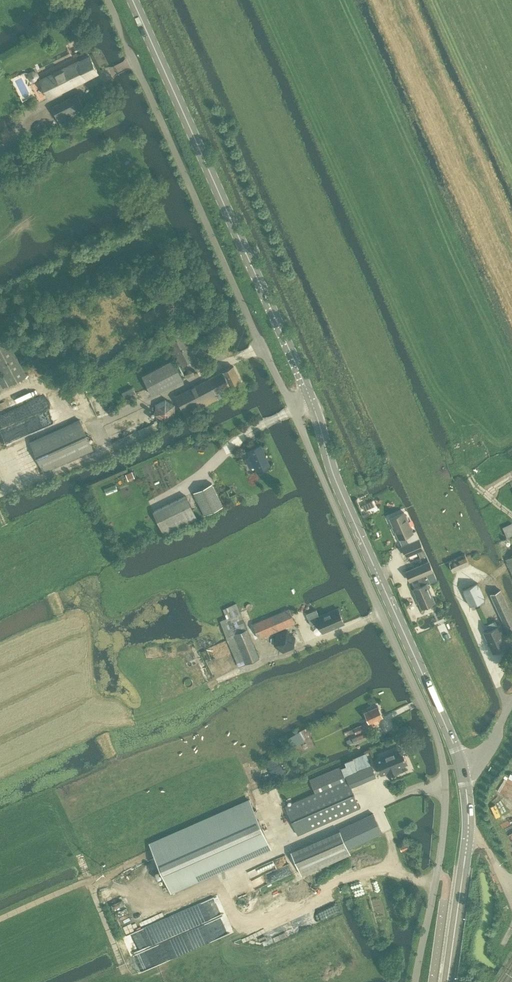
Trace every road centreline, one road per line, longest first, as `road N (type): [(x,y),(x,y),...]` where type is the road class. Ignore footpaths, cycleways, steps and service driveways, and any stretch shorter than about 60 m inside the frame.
road 1 (unclassified): [(415,981),(442,845),(441,752),(293,409)]
road 2 (unclassified): [(107,0),(293,409)]
road 3 (secondary): [(311,398),(133,0)]
road 4 (secondary): [(462,765),(333,474),(311,398)]
road 5 (track): [(221,879),(163,902),(92,879),(0,918)]
road 6 (secondary): [(447,981),(468,822),(462,765)]

